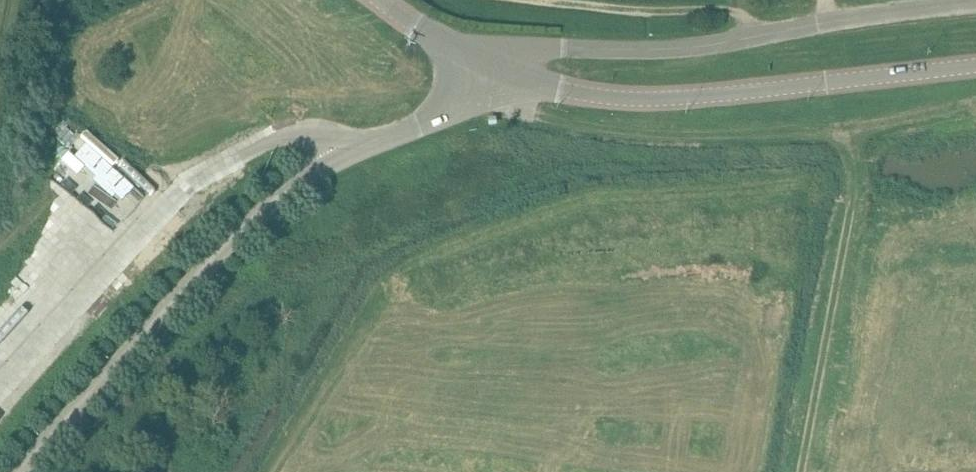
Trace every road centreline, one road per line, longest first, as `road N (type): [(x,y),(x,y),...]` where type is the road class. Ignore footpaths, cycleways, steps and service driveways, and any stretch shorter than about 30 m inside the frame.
road 1 (unclassified): [(20,471),(226,255),(350,155),(422,125),(495,69)]
road 2 (track): [(470,86),(568,129),(803,136),(851,147),(975,108)]
road 3 (unclassified): [(495,69),(549,51),(693,48),(975,2)]
road 4 (tertiary): [(495,69),(564,91),(648,99),(975,67)]
road 5 (track): [(851,147),(849,207),(801,471)]
road 6 (tertiary): [(495,69),(377,0)]

